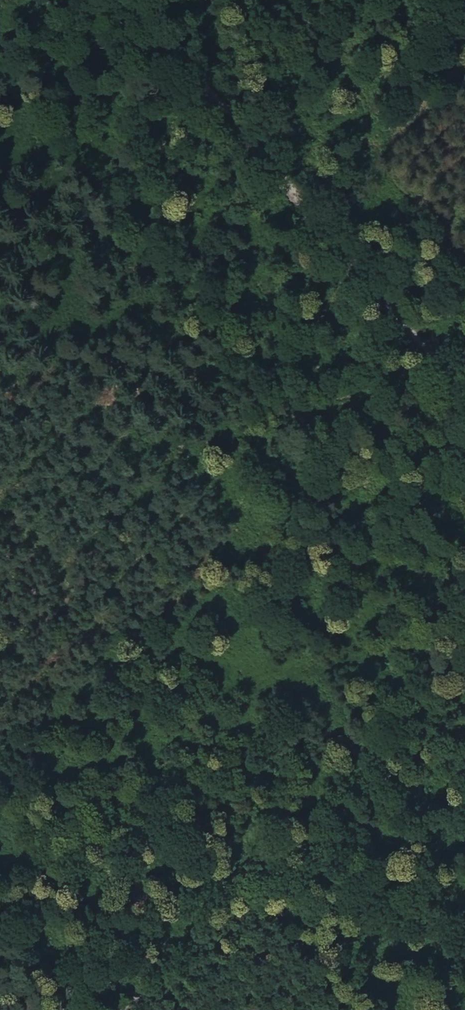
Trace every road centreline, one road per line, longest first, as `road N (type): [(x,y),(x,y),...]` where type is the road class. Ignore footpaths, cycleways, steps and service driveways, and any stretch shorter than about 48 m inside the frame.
road 1 (unclassified): [(464,397),(128,0)]
road 2 (track): [(119,1009),(464,708)]

